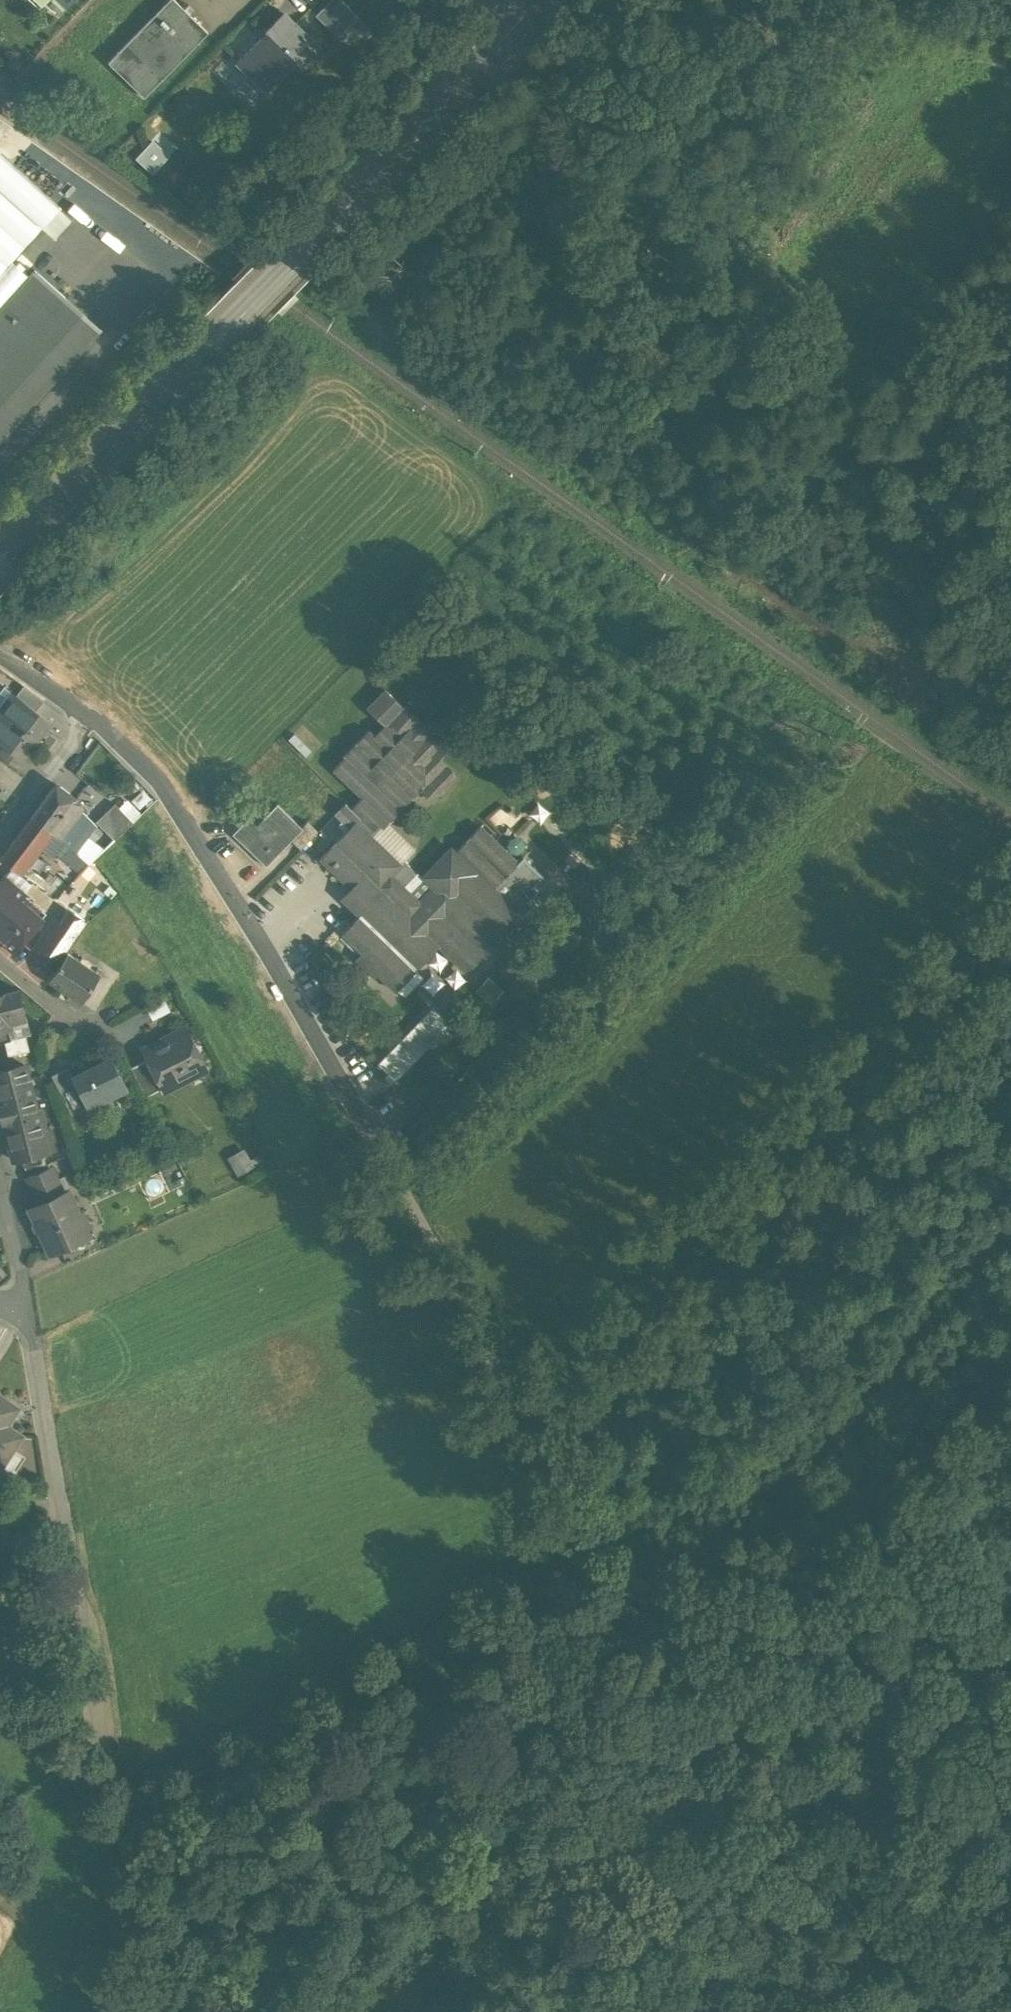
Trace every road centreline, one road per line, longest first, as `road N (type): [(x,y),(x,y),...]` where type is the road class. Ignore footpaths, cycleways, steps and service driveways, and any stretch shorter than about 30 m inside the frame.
road 1 (track): [(1010,1937),(912,1882),(817,1803),(715,1714),(587,1570),(385,1158)]
road 2 (residential): [(0,558),(506,41),(534,0)]
road 3 (track): [(180,2011),(190,1969),(171,1877),(188,1809),(292,1738),(597,1582)]
road 4 (residential): [(385,1158),(172,806),(112,735),(85,716)]
road 5 (track): [(868,1513),(824,1251),(839,1217),(1010,1091)]
road 6 (track): [(1010,1363),(882,1502),(824,1549),(766,1572),(597,1582)]
road 7 (residential): [(0,830),(85,716)]
road 8 (residential): [(0,1303),(25,1317),(0,1214)]

